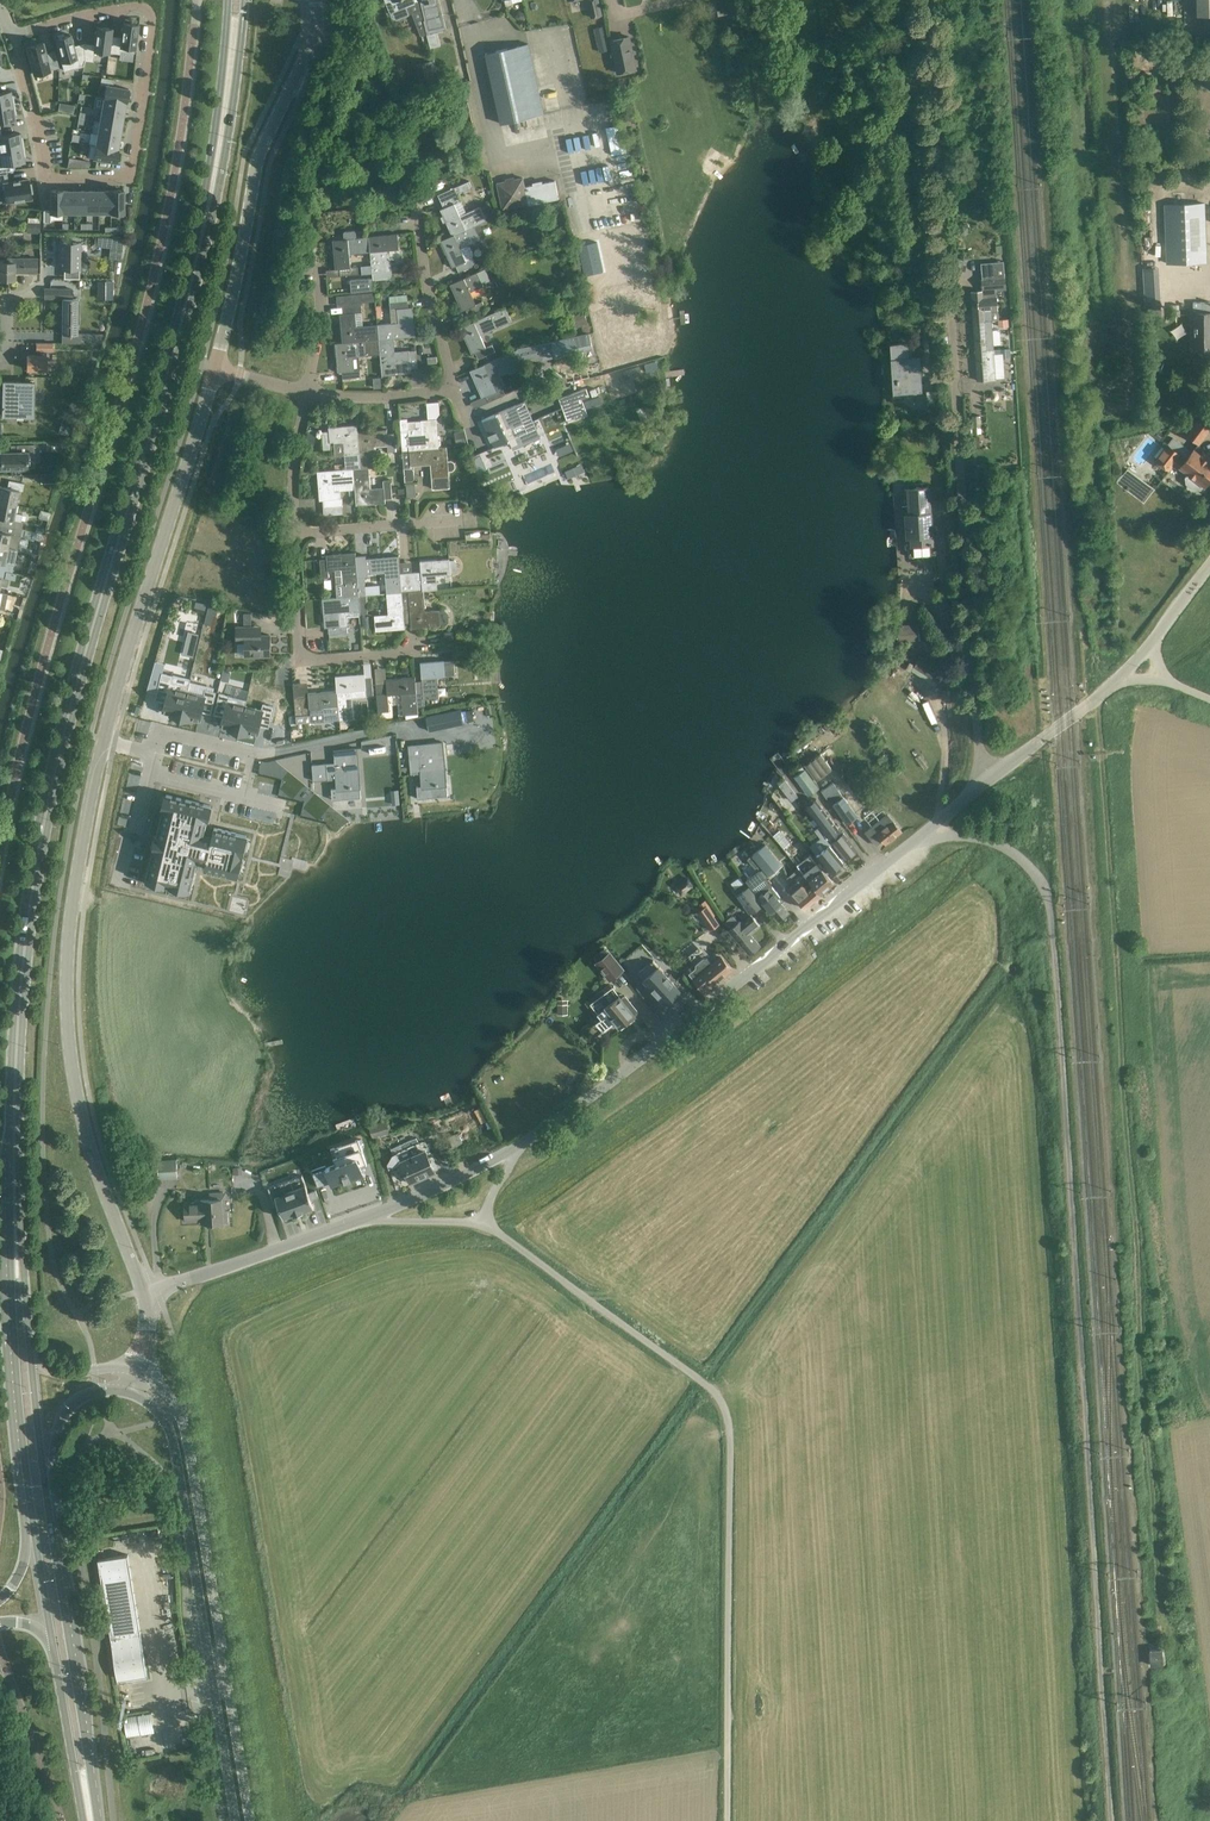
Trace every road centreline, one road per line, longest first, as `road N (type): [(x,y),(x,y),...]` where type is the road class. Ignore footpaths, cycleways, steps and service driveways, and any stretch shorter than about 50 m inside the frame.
road 1 (secondary): [(14,1177),(20,996),(44,818),(193,276),(233,48)]
road 2 (track): [(1168,1657),(1173,1638),(1159,1593),(1139,1359),(1097,698)]
road 3 (residential): [(983,786),(928,0)]
road 4 (unclassified): [(727,1820),(724,1409),(695,1376),(481,1222)]
road 5 (unclassified): [(983,786),(662,1045),(522,1144)]
road 6 (unclassified): [(103,740),(70,922),(68,1017),(90,1144),(144,1294)]
road 7 (residential): [(12,35),(127,7),(153,16),(128,177),(48,177),(17,49)]
road 8 (tertiary): [(253,1820),(185,1427),(162,1388),(137,1371)]
road 9 (tertiary): [(129,1393),(158,1412),(172,1436),(237,1820)]
road 10 (unclassified): [(215,368),(103,740)]
road 11 (unclassified): [(215,368),(258,158),(318,29),(316,0)]
road 12 (secondary): [(88,1803),(90,1769),(52,1530)]
road 13 (secondary): [(16,1245),(7,1277),(30,1494)]
road 14 (residential): [(414,644),(315,660),(303,654),(295,532)]
road 15 (unclassified): [(371,1216),(156,1290)]
road 16 (residential): [(454,393),(417,205)]
road 17 (secondary): [(52,1530),(61,1417),(91,1393),(129,1393)]
road 18 (secondary): [(52,1530),(31,1356)]
road 19 (unclassified): [(1117,681),(983,786)]
road 20 (unclassified): [(522,1144),(371,1216)]
road 21 (residential): [(295,532),(461,520)]
road 22 (secondary): [(54,1647),(74,1771),(88,1803)]
road 23 (secondary): [(30,1494),(54,1647)]
road 24 (residential): [(307,391),(355,398),(454,393)]
road 25 (residential): [(295,532),(307,391)]
road 26 (residential): [(307,391),(321,310),(317,263)]
road 27 (residential): [(256,750),(156,726),(151,751)]
road 28 (residential): [(147,770),(116,885)]

